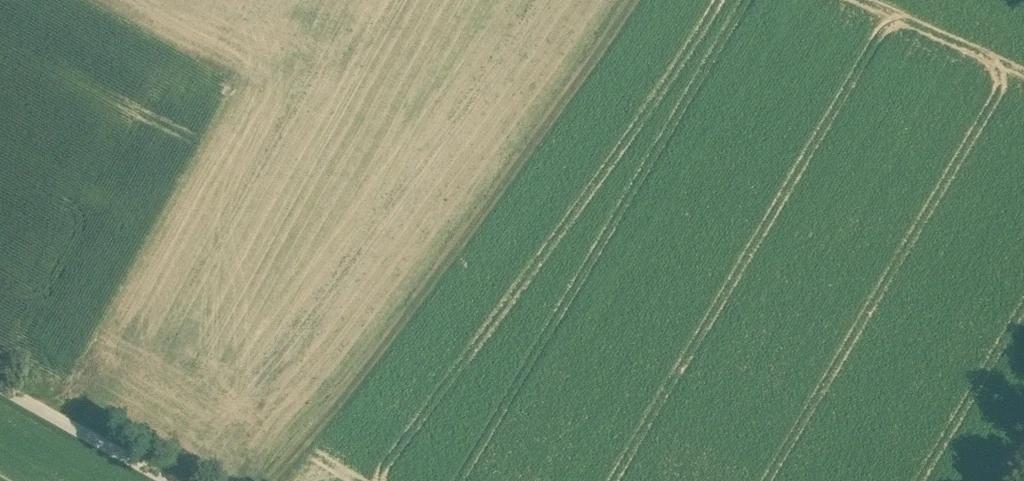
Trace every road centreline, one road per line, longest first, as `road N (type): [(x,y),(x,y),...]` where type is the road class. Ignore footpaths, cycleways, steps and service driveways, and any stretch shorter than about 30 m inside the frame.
road 1 (track): [(633,0),(403,319),(274,480)]
road 2 (track): [(169,480),(0,387)]

